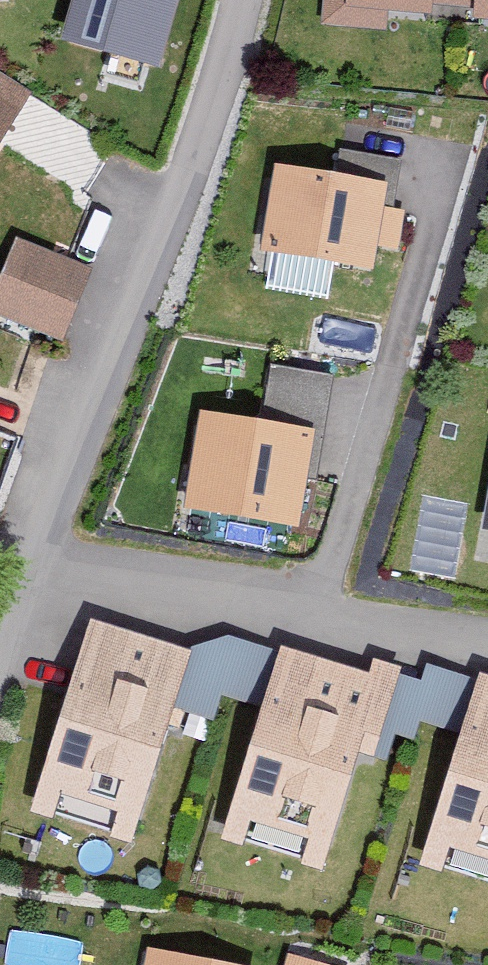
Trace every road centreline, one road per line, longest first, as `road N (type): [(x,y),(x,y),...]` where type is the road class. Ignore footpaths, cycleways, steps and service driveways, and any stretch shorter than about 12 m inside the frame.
road 1 (residential): [(236,0),(198,123),(107,360),(0,610)]

